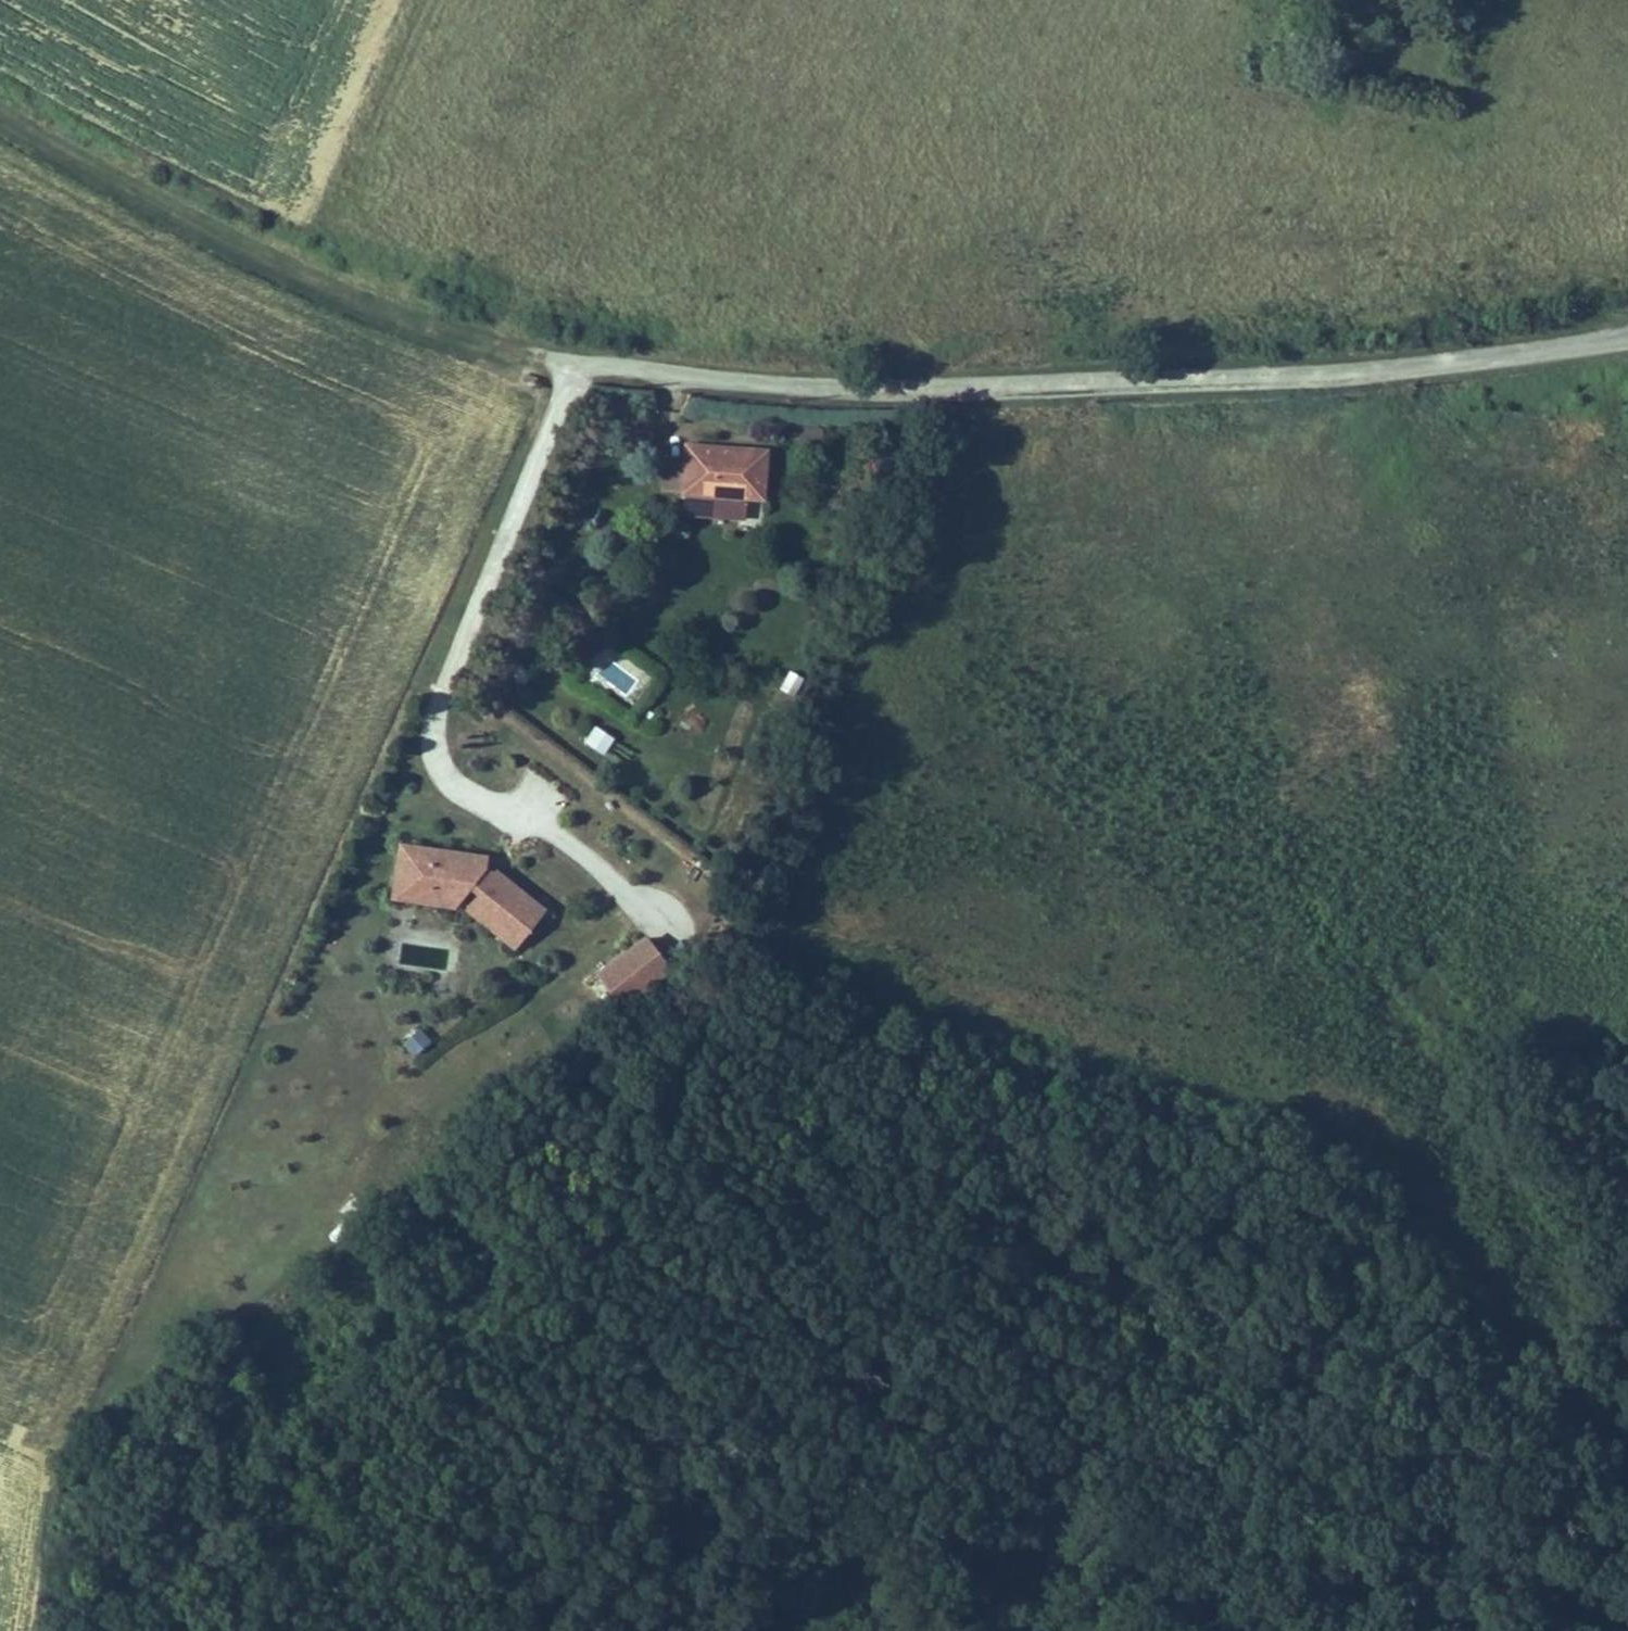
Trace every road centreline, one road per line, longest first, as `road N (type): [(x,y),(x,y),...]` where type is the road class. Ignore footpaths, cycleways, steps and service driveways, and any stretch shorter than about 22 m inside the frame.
road 1 (unclassified): [(1627,335),(1429,366),(779,393),(571,361)]
road 2 (track): [(571,361),(435,335),(244,256),(0,127)]

